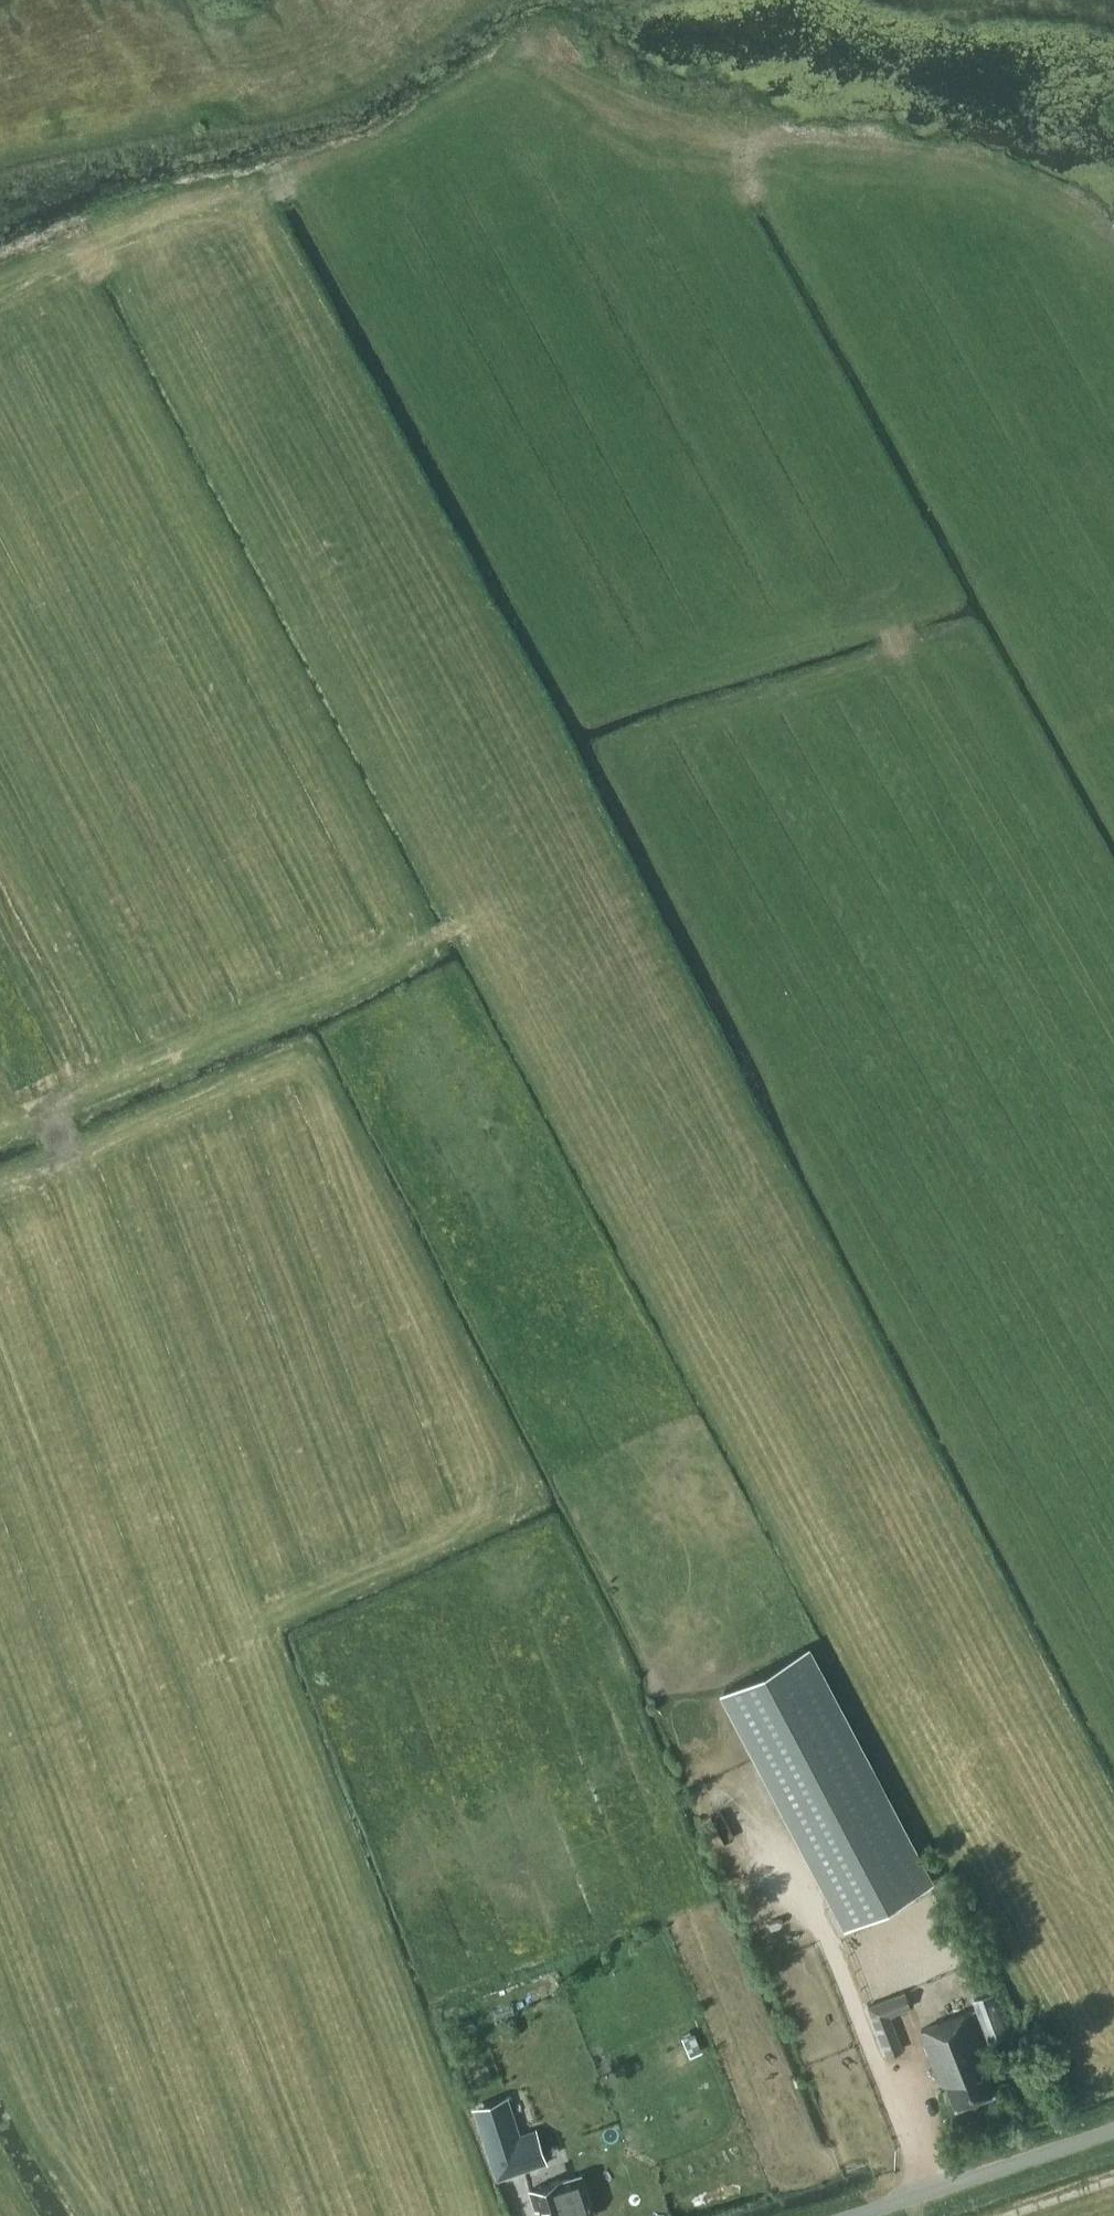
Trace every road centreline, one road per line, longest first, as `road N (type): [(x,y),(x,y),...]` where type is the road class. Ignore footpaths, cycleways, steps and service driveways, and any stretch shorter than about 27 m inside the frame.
road 1 (unclassified): [(873,2215),(1113,2135)]

